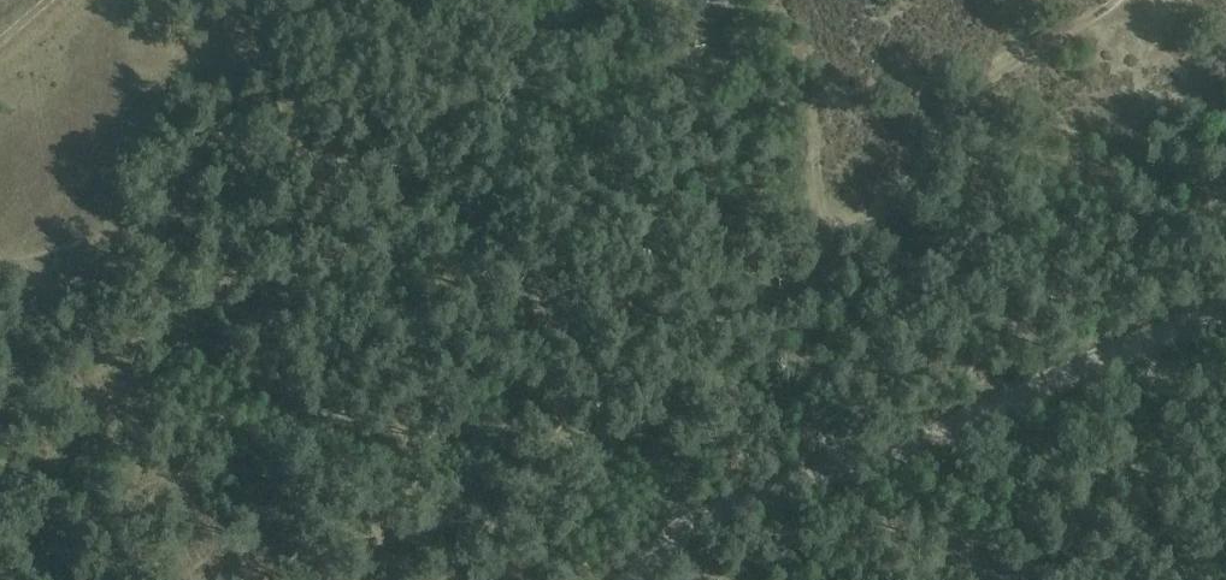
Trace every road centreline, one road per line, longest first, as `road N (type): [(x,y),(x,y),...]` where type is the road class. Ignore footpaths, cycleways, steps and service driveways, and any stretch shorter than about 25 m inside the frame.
road 1 (track): [(634,579),(684,528),(726,508),(932,437),(1225,307)]

